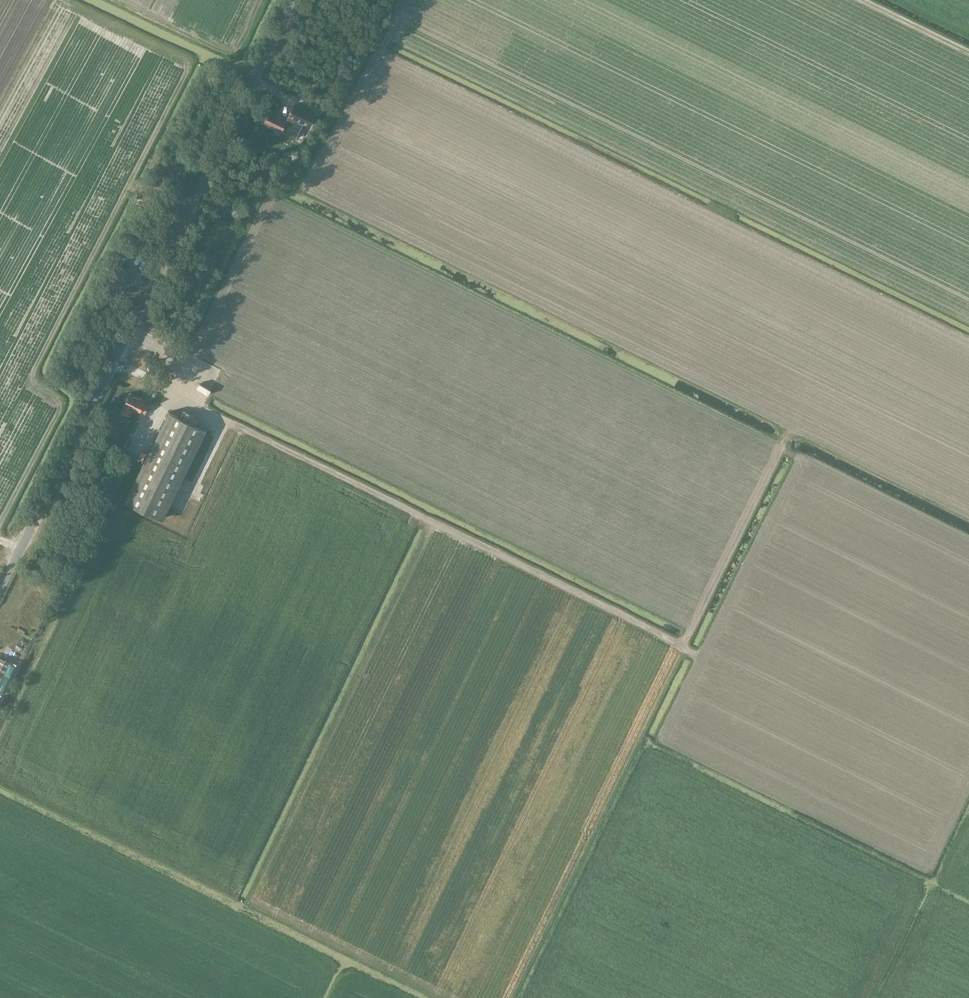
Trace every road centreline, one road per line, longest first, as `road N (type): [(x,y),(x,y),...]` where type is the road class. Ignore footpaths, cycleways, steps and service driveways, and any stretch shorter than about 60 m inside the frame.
road 1 (unclassified): [(0,584),(291,0)]

